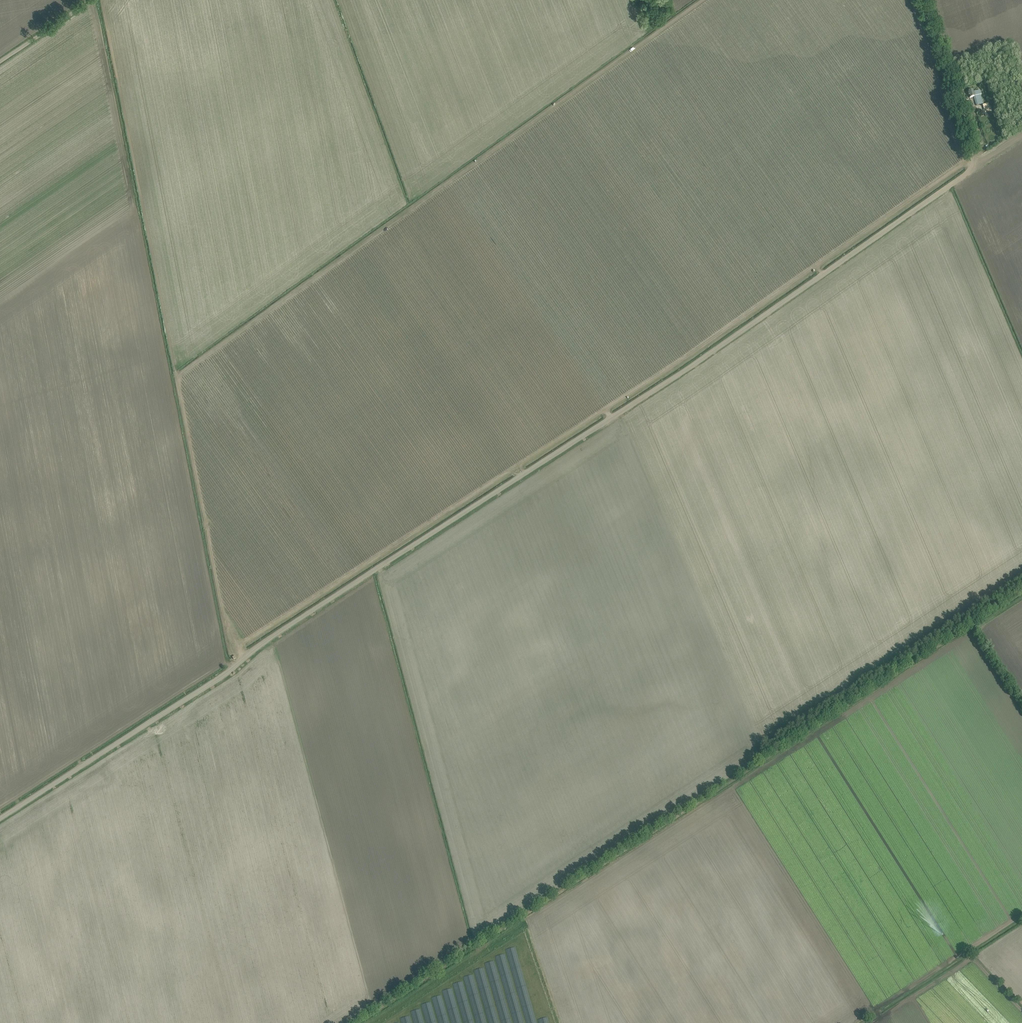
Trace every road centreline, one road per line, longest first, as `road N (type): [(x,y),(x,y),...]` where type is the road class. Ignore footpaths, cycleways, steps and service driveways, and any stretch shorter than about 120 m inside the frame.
road 1 (track): [(924,0),(971,171),(749,327),(0,819)]

